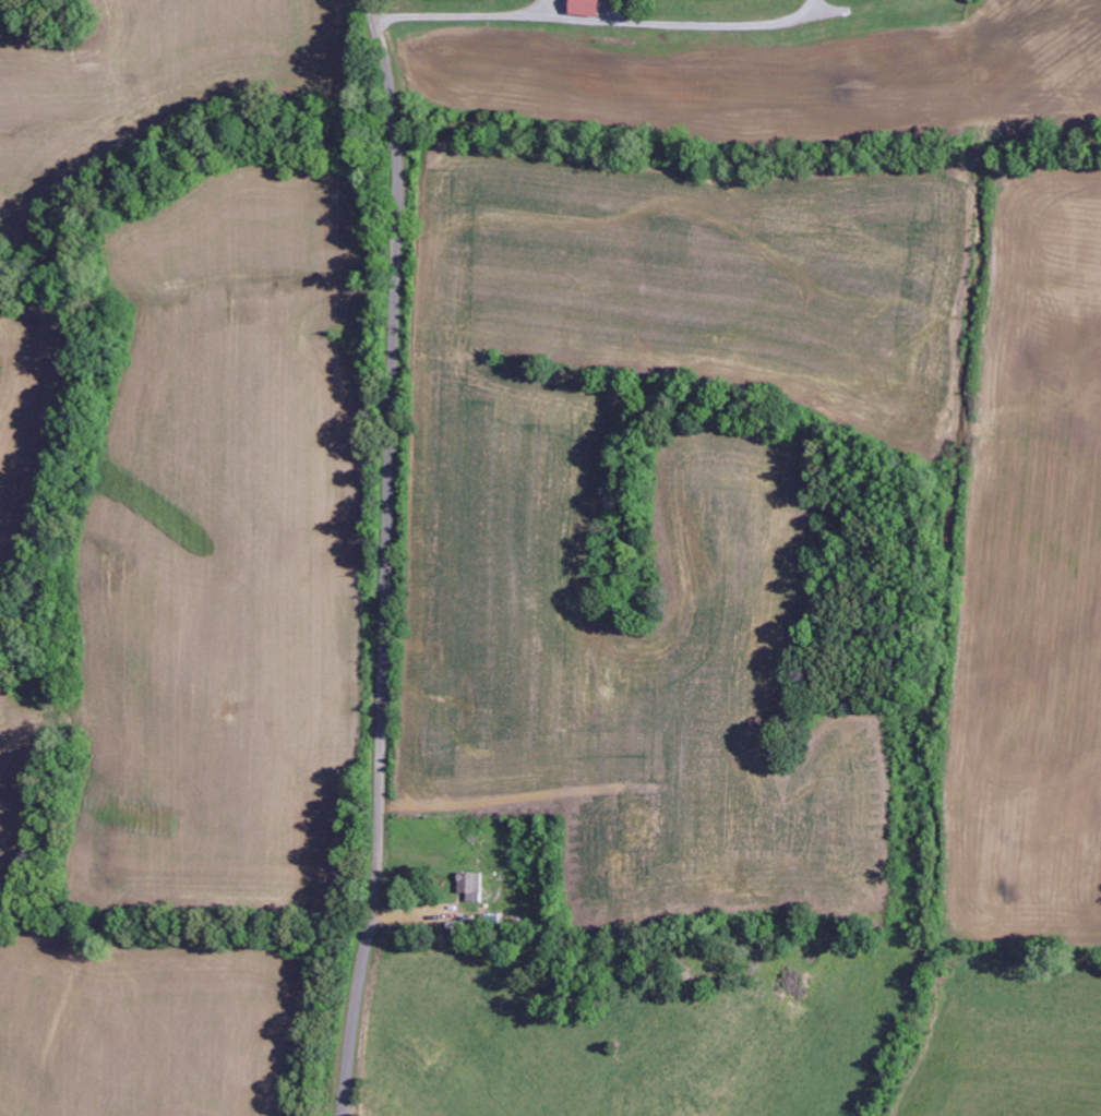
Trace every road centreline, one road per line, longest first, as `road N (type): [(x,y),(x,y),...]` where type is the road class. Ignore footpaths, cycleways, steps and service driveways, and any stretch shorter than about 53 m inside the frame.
road 1 (tertiary): [(342,1115),(372,887),(397,225),(393,109),(367,0)]

